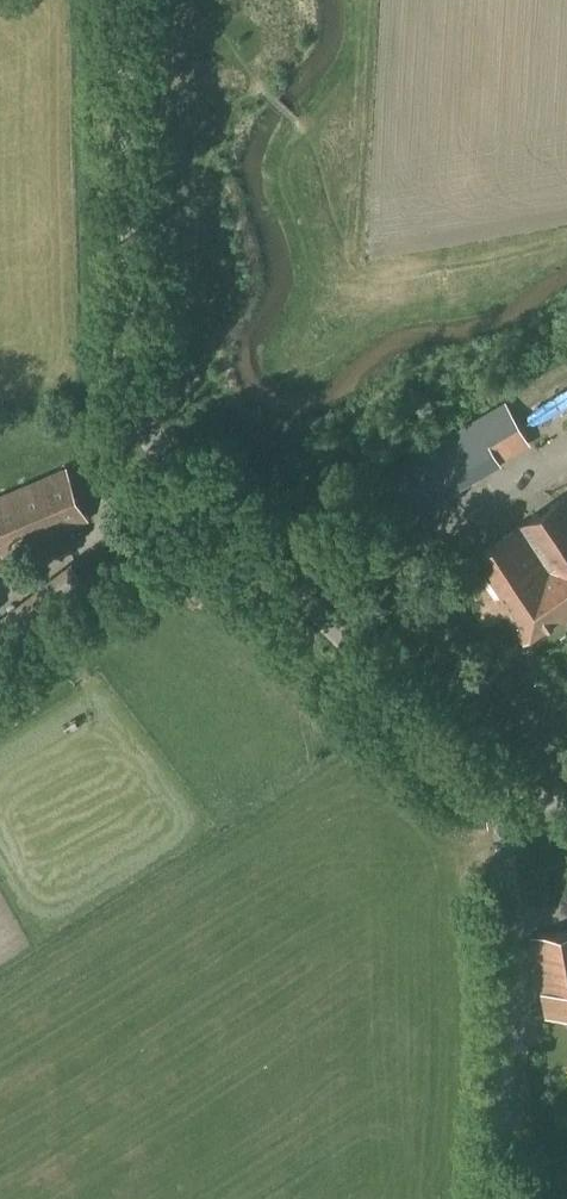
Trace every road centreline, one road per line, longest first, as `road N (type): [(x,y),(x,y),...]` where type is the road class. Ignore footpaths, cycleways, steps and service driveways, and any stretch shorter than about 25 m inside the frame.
road 1 (unclassified): [(503,816),(493,792),(185,480),(141,425),(131,349),(122,0)]
road 2 (unclassified): [(501,1198),(503,816)]

